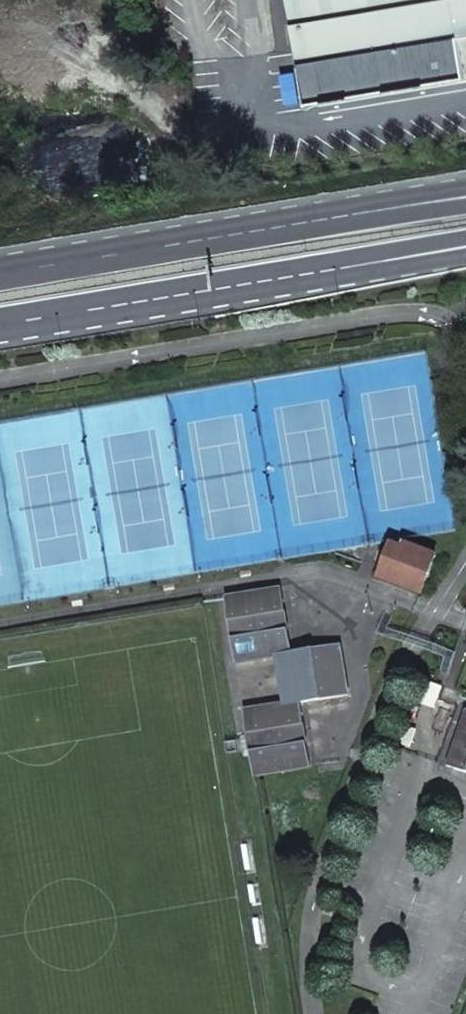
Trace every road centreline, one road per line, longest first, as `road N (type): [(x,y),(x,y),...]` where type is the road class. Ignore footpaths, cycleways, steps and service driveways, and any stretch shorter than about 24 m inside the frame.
road 1 (secondary): [(353,213),(0,272)]
road 2 (secondary): [(0,327),(342,270)]
road 3 (secondary): [(342,270),(465,241)]
road 4 (secondary): [(342,270),(465,252)]

